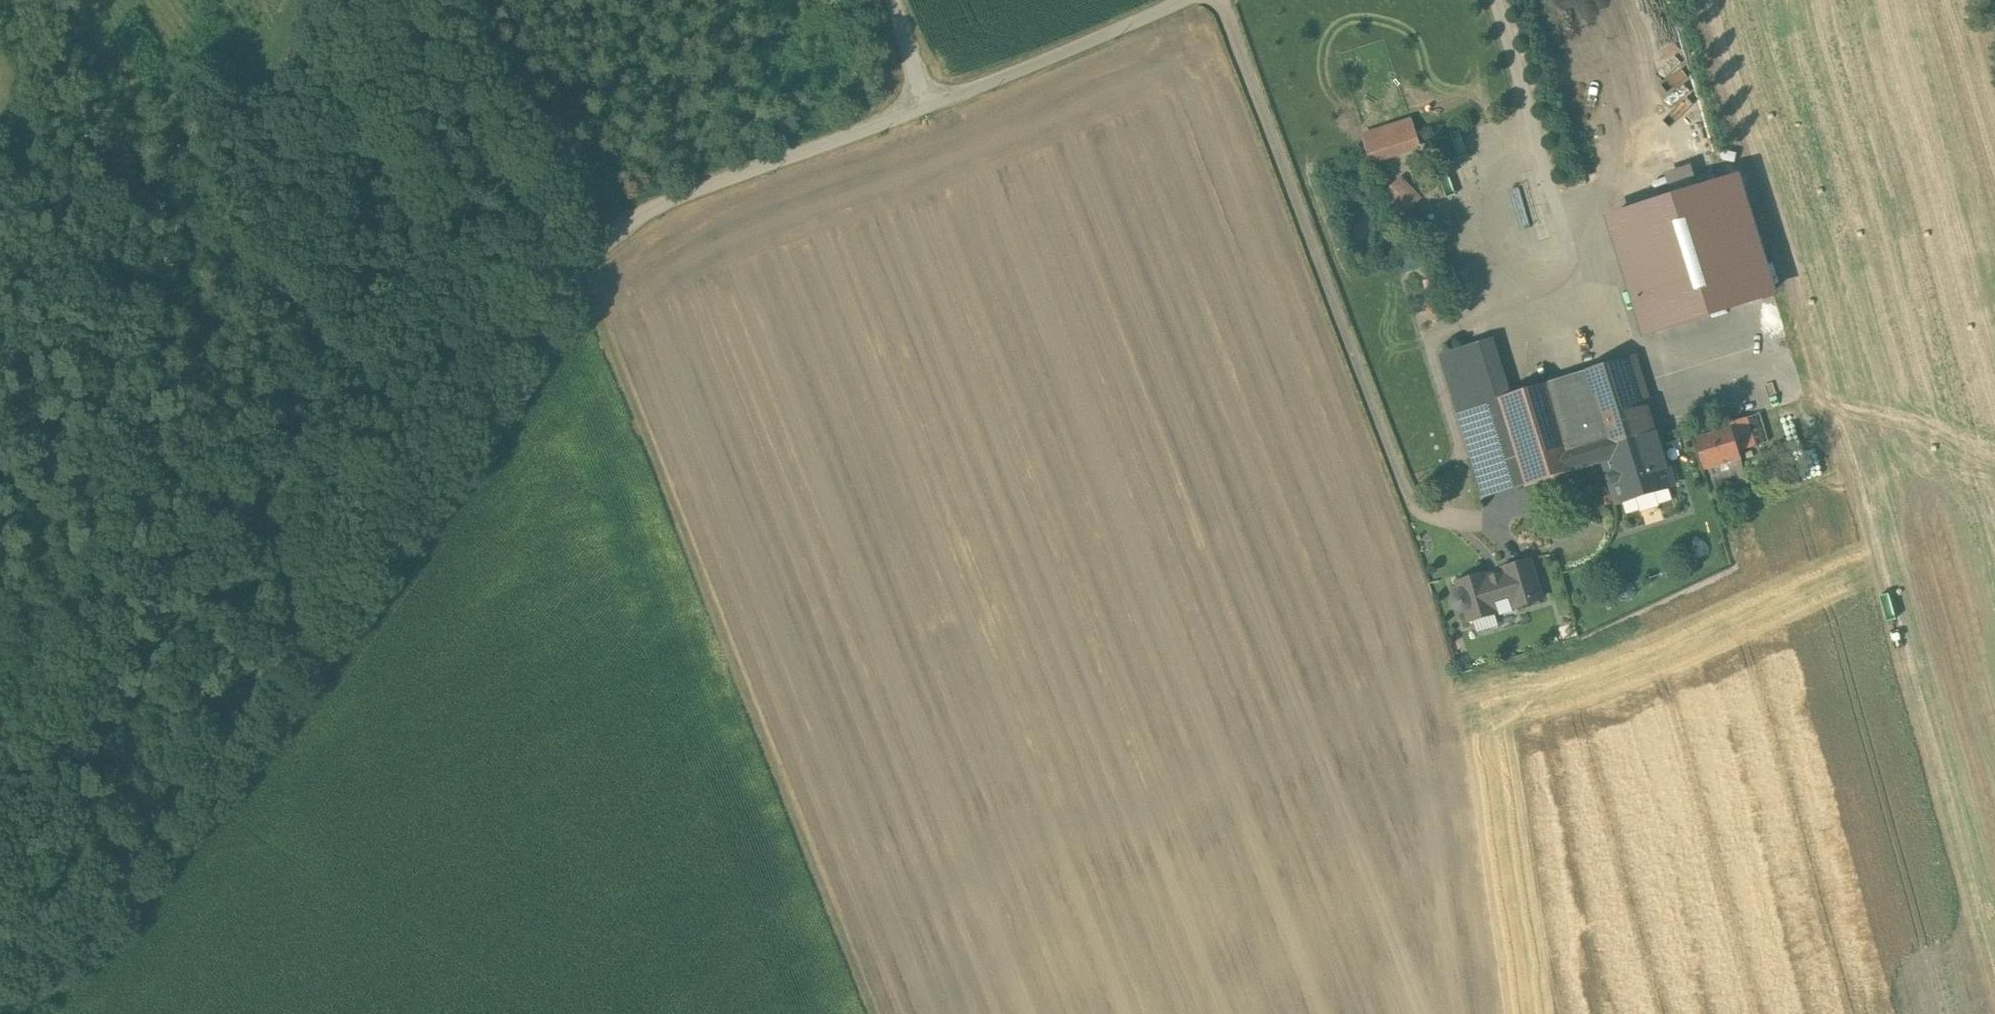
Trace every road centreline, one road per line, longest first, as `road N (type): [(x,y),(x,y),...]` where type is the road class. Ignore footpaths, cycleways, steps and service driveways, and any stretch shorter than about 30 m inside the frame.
road 1 (unclassified): [(12,1013),(487,370),(582,266),(645,215),(687,195),(933,103)]
road 2 (unclassified): [(1172,0),(933,103)]

